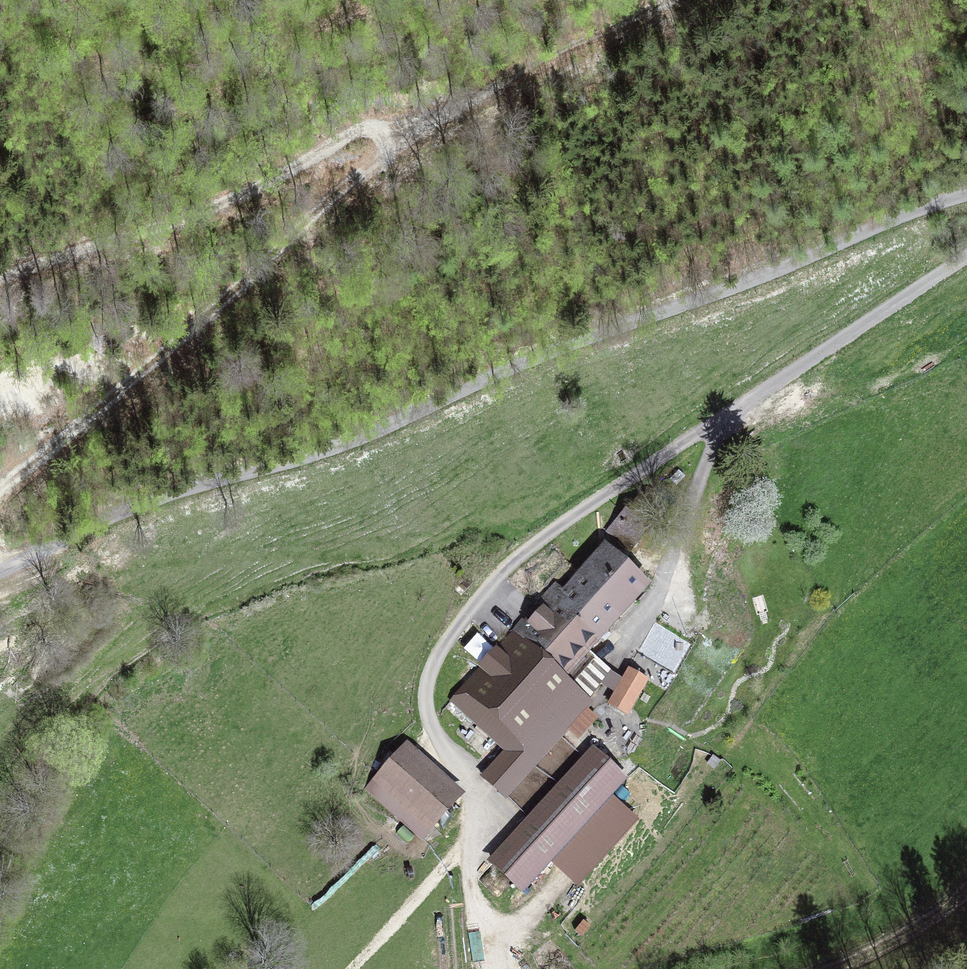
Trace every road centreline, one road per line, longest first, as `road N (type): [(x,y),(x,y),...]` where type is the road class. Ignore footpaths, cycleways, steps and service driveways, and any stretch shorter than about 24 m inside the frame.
road 1 (unclassified): [(0,570),(137,506),(317,454),(966,190)]
road 2 (unclassified): [(966,257),(498,575),(430,662),(430,741),(467,785)]
road 3 (track): [(0,489),(202,320),(394,142)]
road 4 (track): [(0,283),(200,216),(363,132),(394,142)]
road 5 (track): [(394,142),(502,80),(672,0)]
road 6 (track): [(467,785),(477,968)]
road 7 (track): [(830,968),(886,946),(966,887)]

